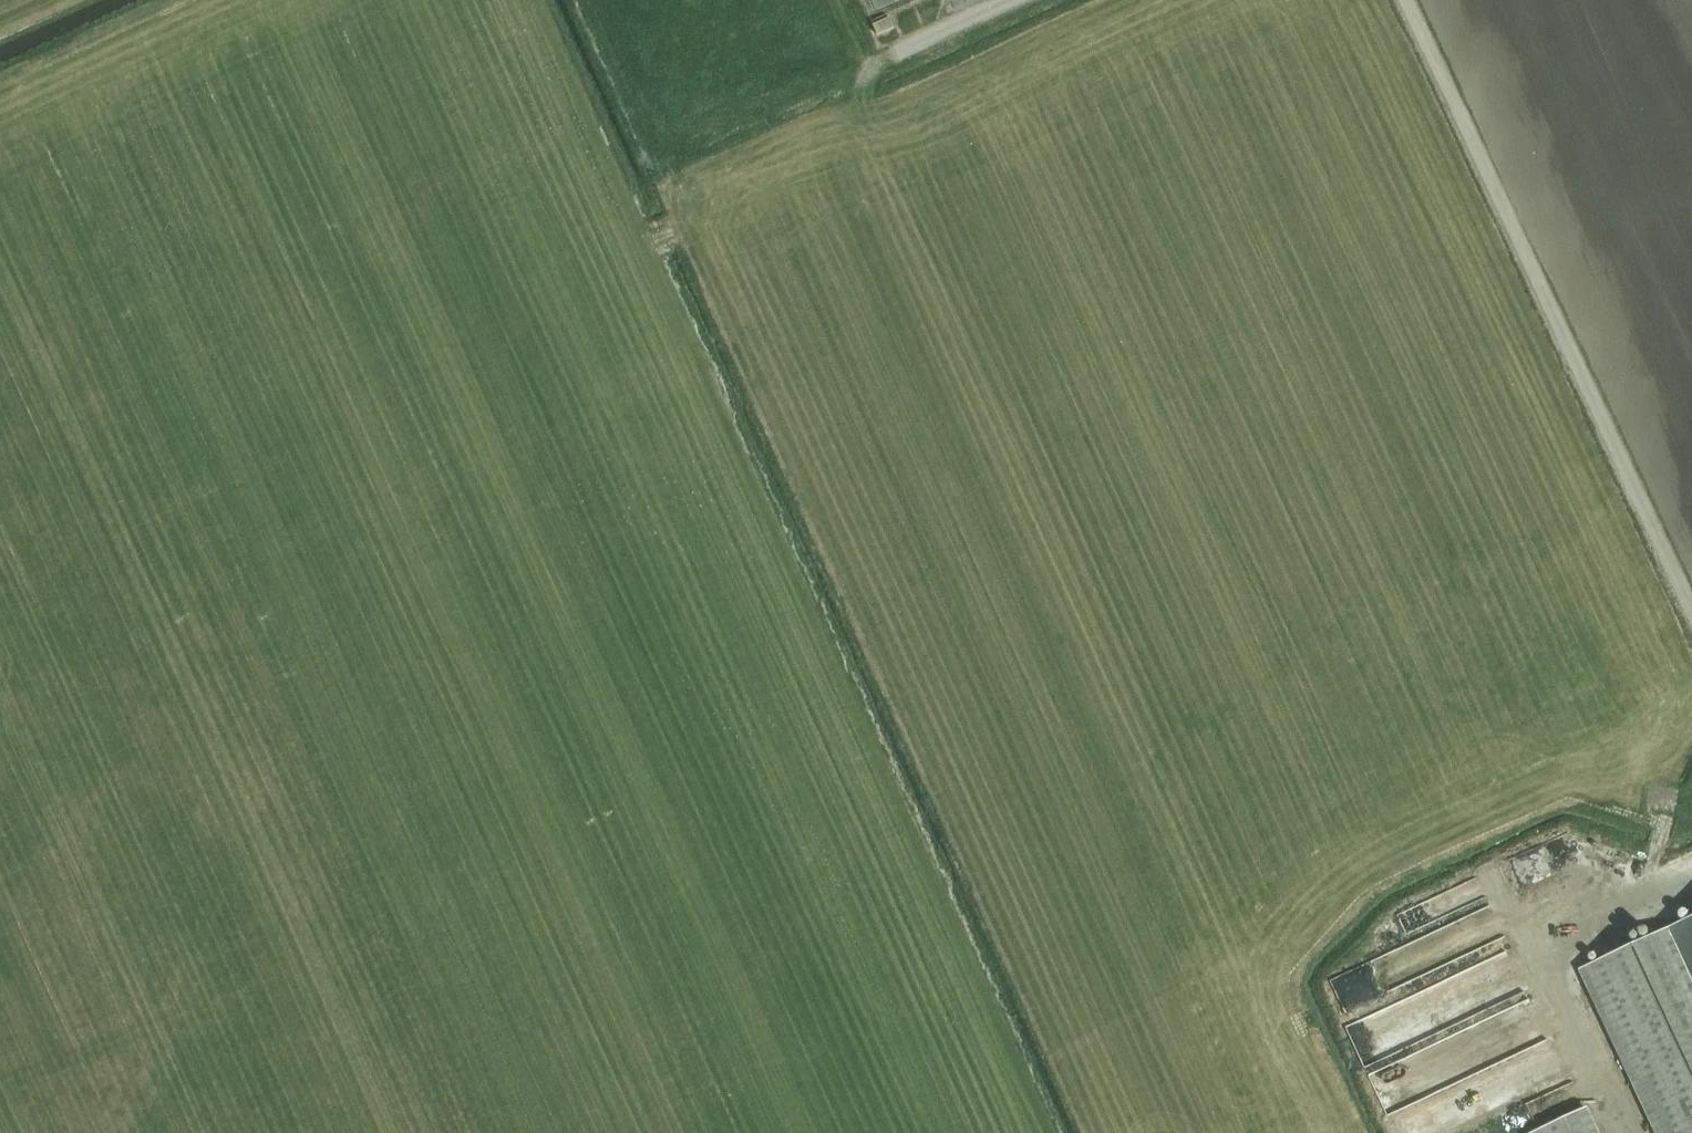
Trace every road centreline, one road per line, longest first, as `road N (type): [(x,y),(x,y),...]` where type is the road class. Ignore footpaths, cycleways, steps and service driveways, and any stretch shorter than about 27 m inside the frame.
road 1 (unclassified): [(1691,612),(1406,0)]
road 2 (unclassified): [(894,56),(1019,0)]

